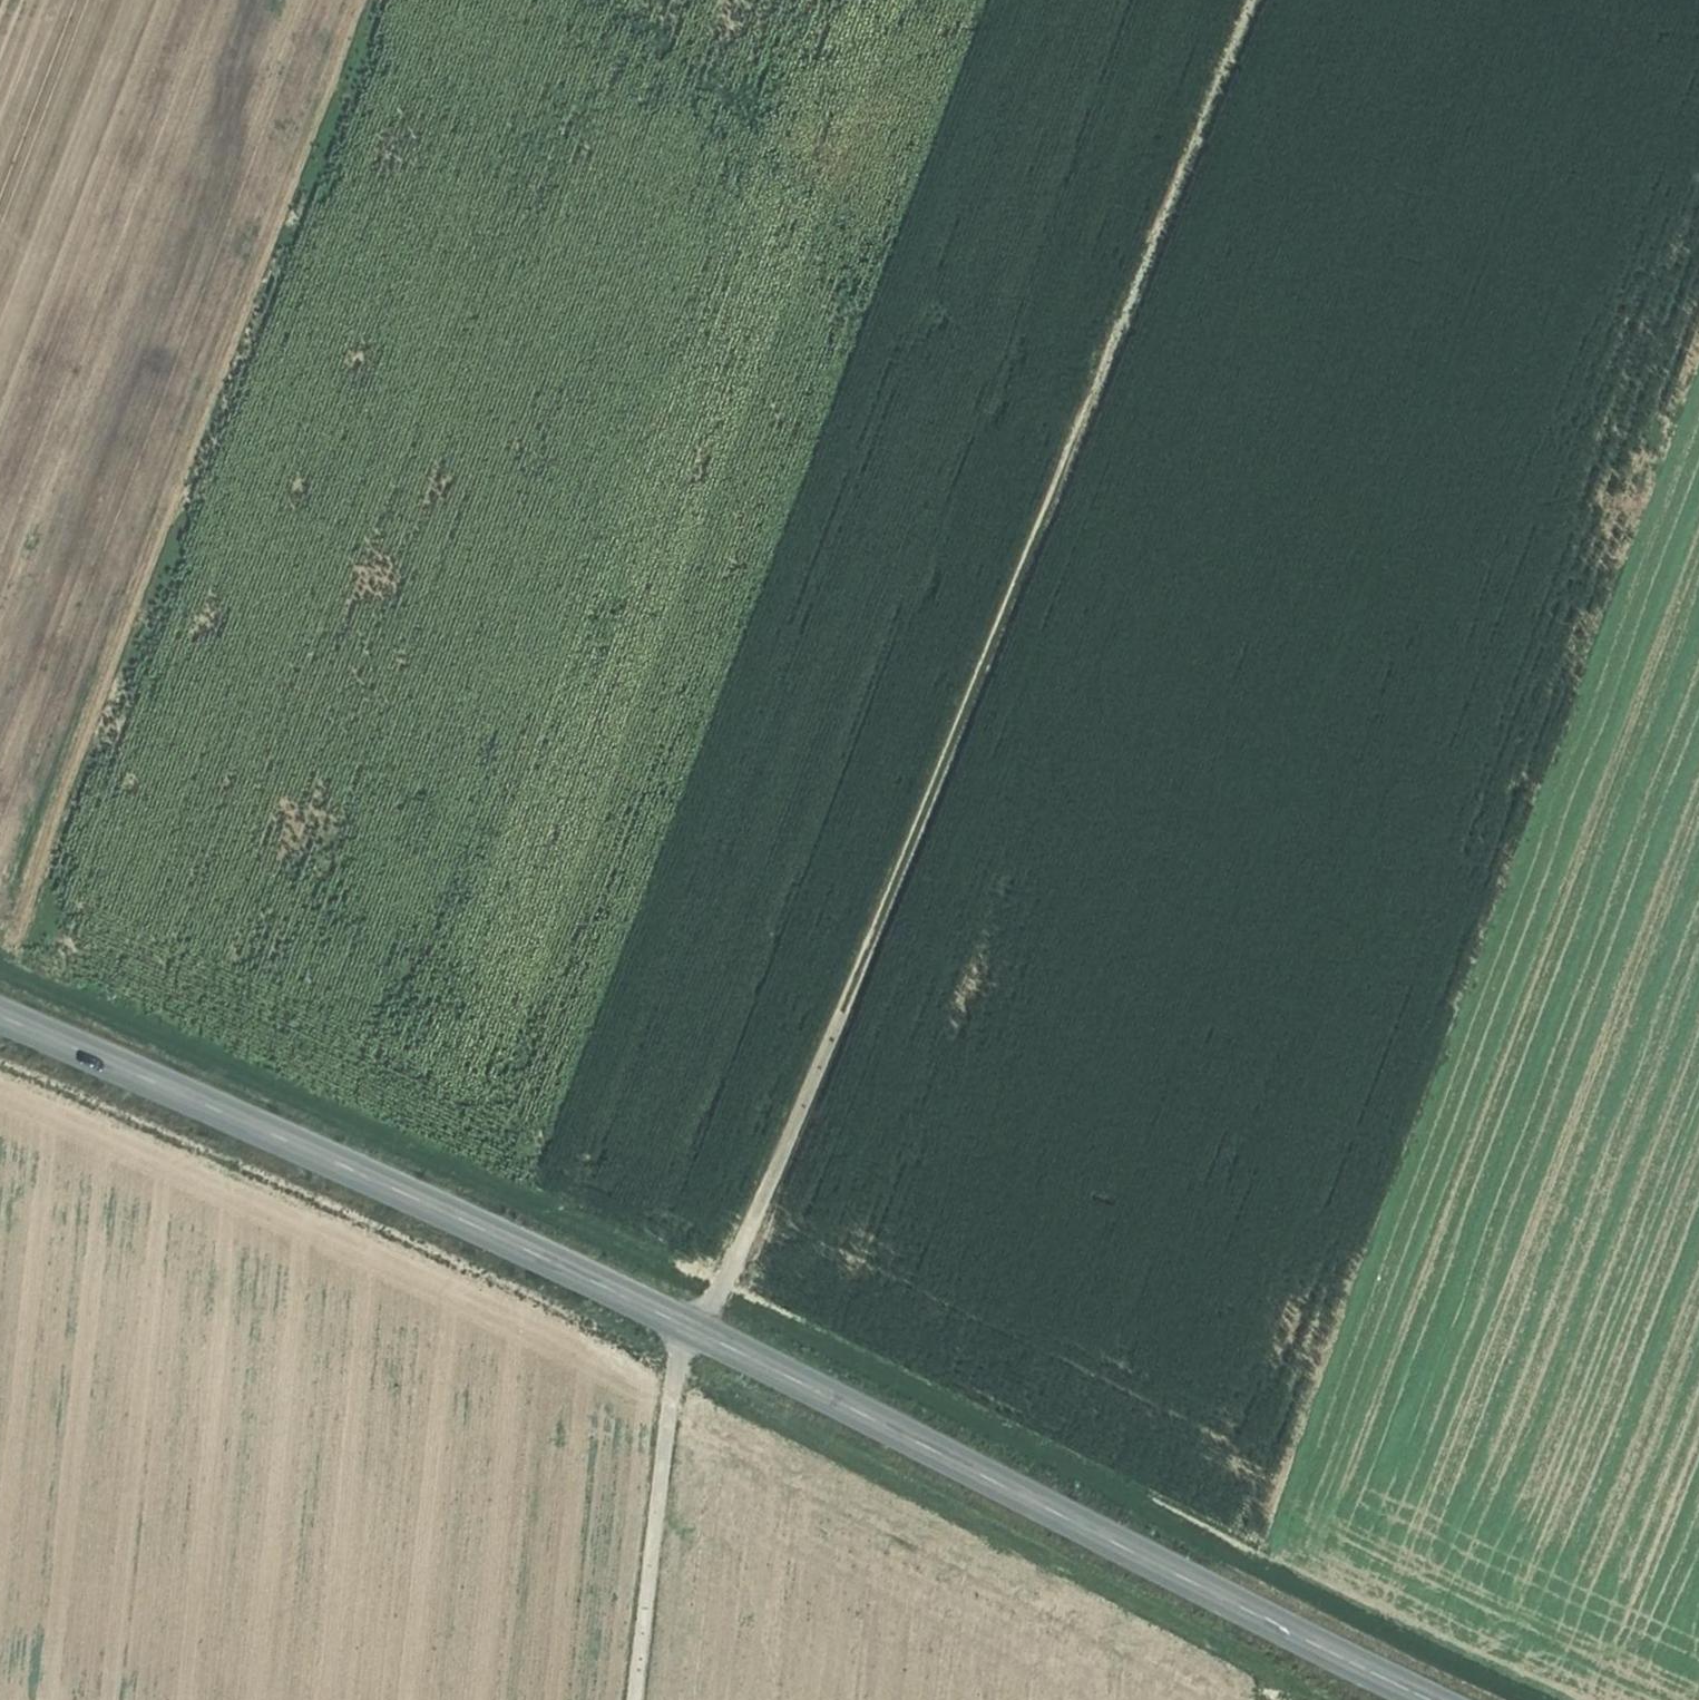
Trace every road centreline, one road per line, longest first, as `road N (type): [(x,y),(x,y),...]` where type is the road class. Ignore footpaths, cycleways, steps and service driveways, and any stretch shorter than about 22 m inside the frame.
road 1 (track): [(637,1699),(680,1325),(718,1296),(1078,446),(1254,0)]
road 2 (secondary): [(1427,1699),(680,1325),(0,1018)]

